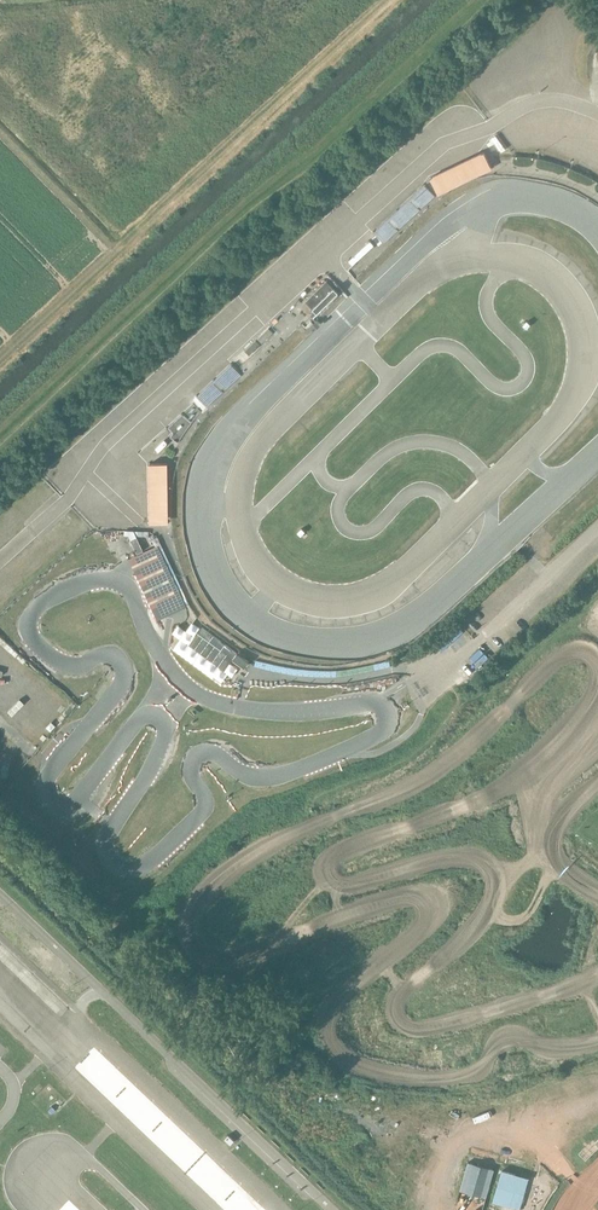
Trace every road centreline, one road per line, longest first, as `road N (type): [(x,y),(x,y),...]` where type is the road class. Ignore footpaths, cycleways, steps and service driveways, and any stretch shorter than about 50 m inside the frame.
road 1 (track): [(597,612),(535,673),(556,714),(553,742),(480,814),(437,804)]

